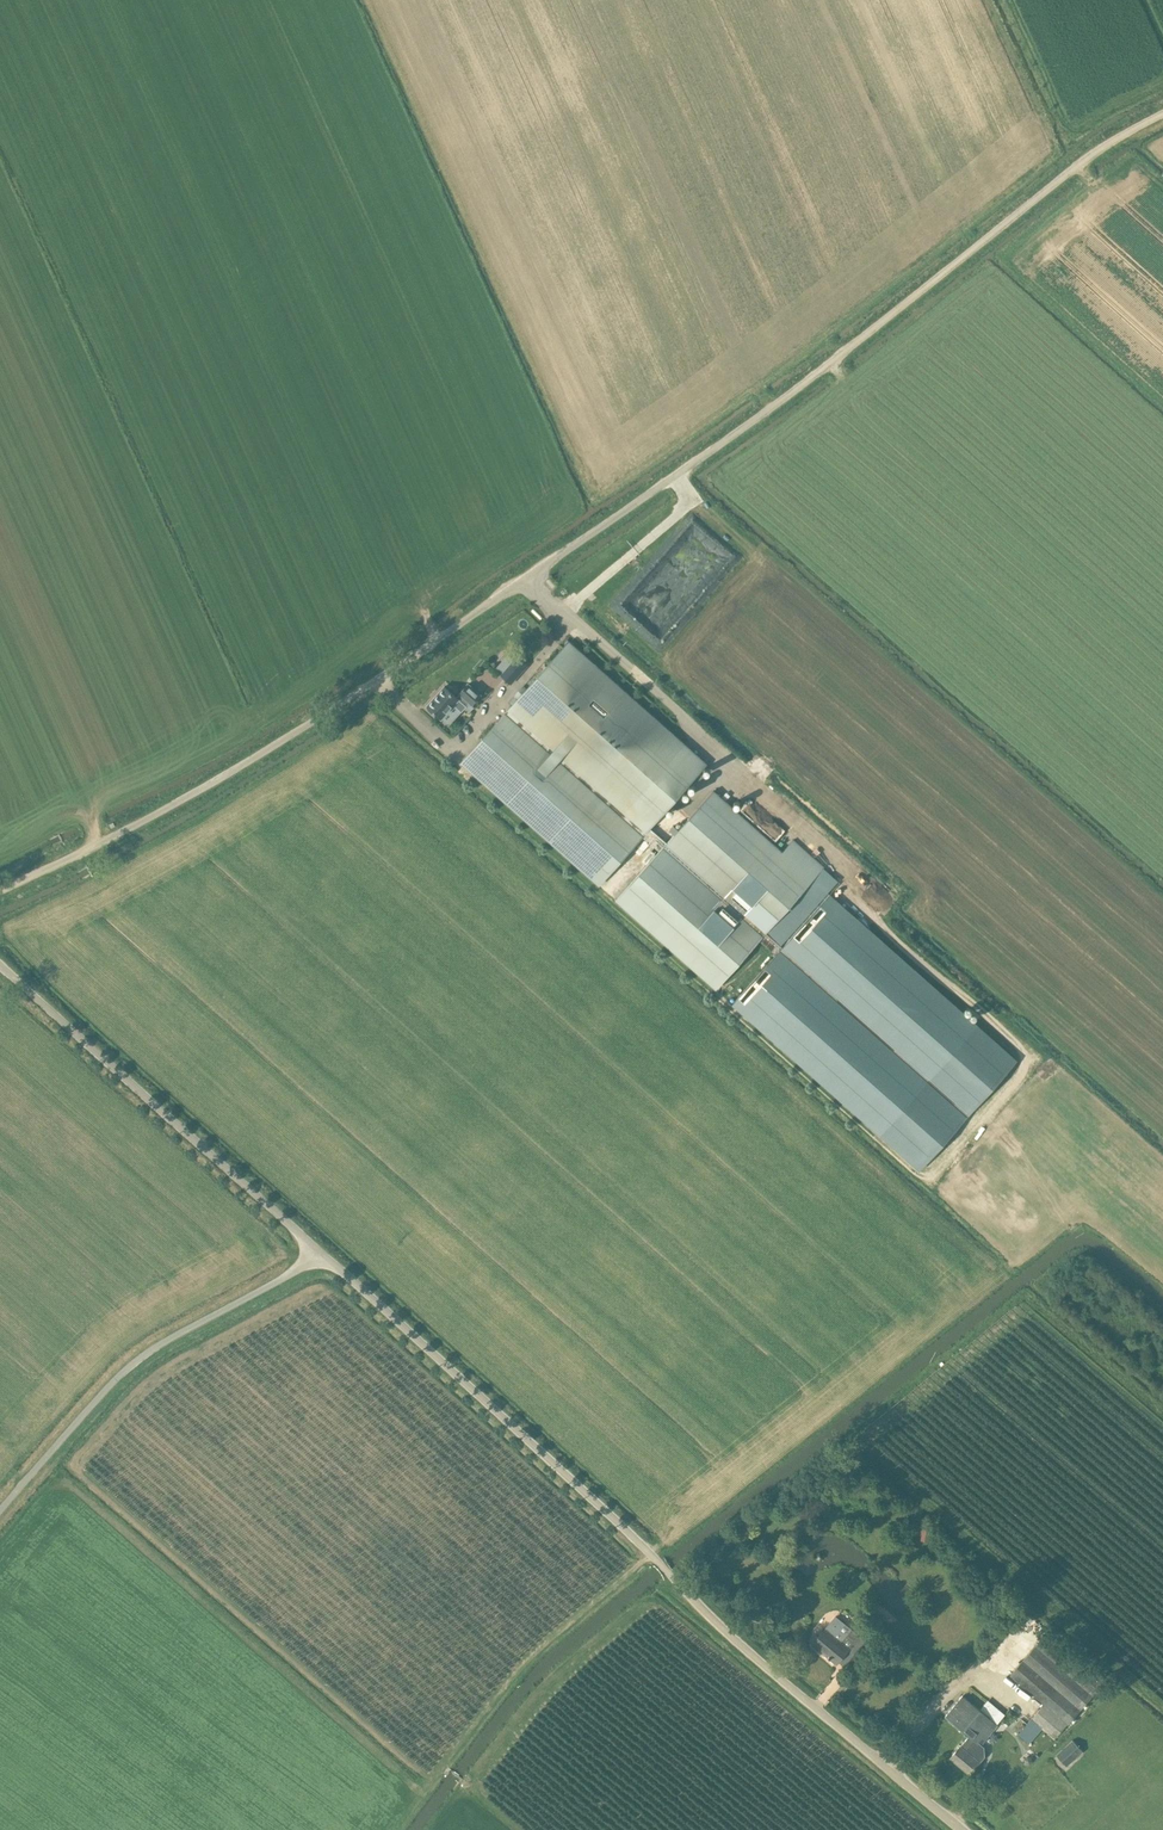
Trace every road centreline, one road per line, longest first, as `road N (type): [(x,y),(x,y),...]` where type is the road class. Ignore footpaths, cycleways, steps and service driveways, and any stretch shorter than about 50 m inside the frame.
road 1 (unclassified): [(0,892),(167,809),(442,636),(660,490),(1081,165),(1162,117)]
road 2 (unclassified): [(962,1829),(731,1636),(649,1552),(316,1255)]
road 3 (unclassified): [(316,1255),(0,964)]
road 4 (unclassified): [(0,1514),(142,1356),(316,1255)]

